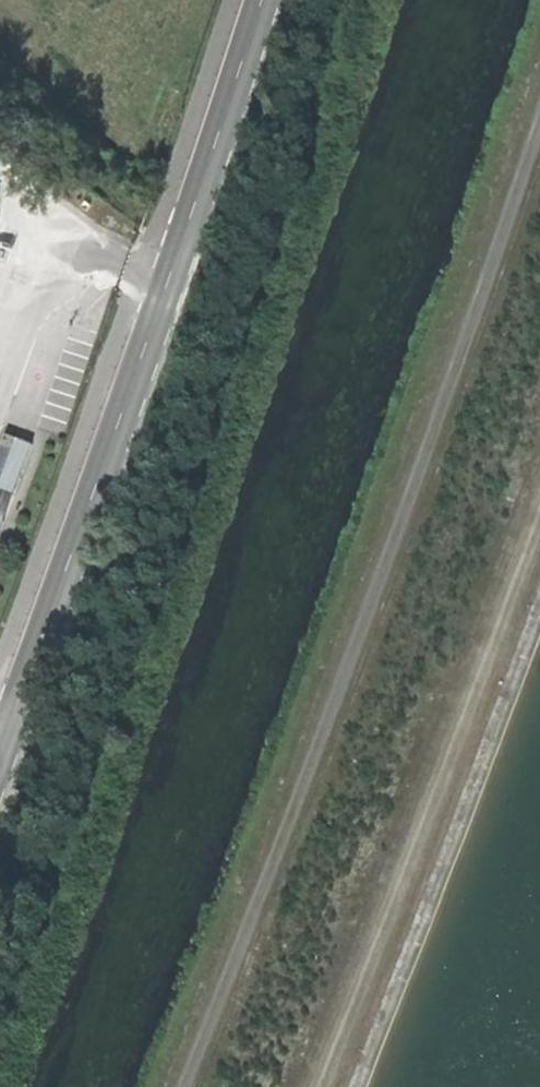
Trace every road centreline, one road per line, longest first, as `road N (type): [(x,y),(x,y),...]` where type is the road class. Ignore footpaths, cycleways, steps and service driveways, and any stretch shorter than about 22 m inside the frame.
road 1 (track): [(539,101),(298,799),(182,1086)]
road 2 (tertiary): [(0,742),(110,457),(262,0)]
road 3 (track): [(312,1086),(374,940),(539,464)]

